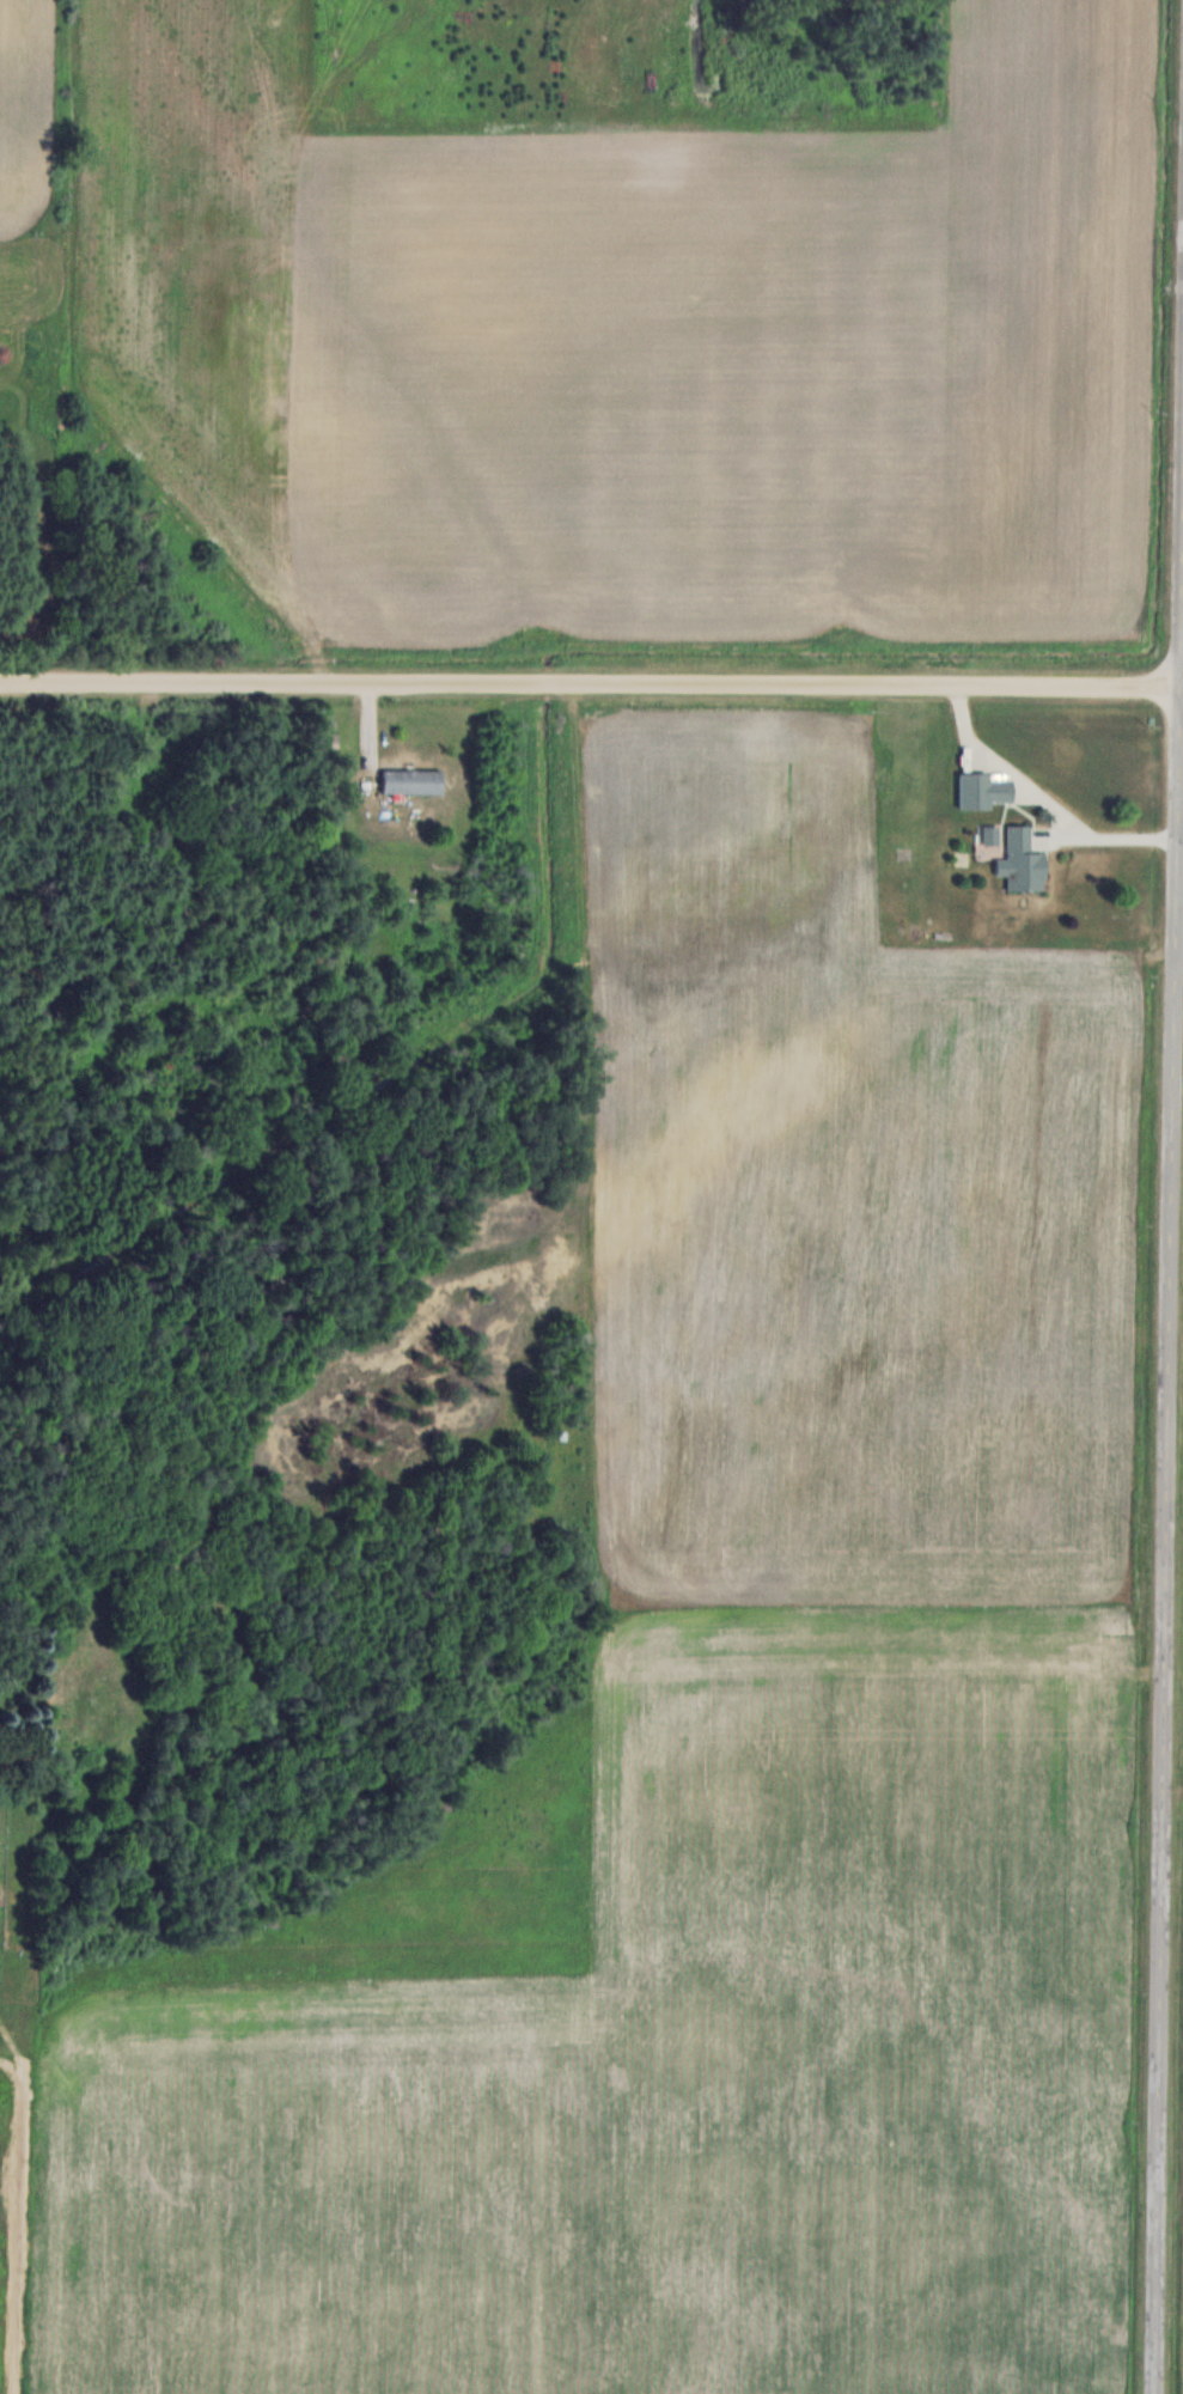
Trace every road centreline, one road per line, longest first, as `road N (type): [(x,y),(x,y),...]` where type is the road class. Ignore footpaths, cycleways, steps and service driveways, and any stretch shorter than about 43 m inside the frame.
road 1 (residential): [(1157,2393),(1182,547)]
road 2 (residential): [(1182,687),(0,681)]

